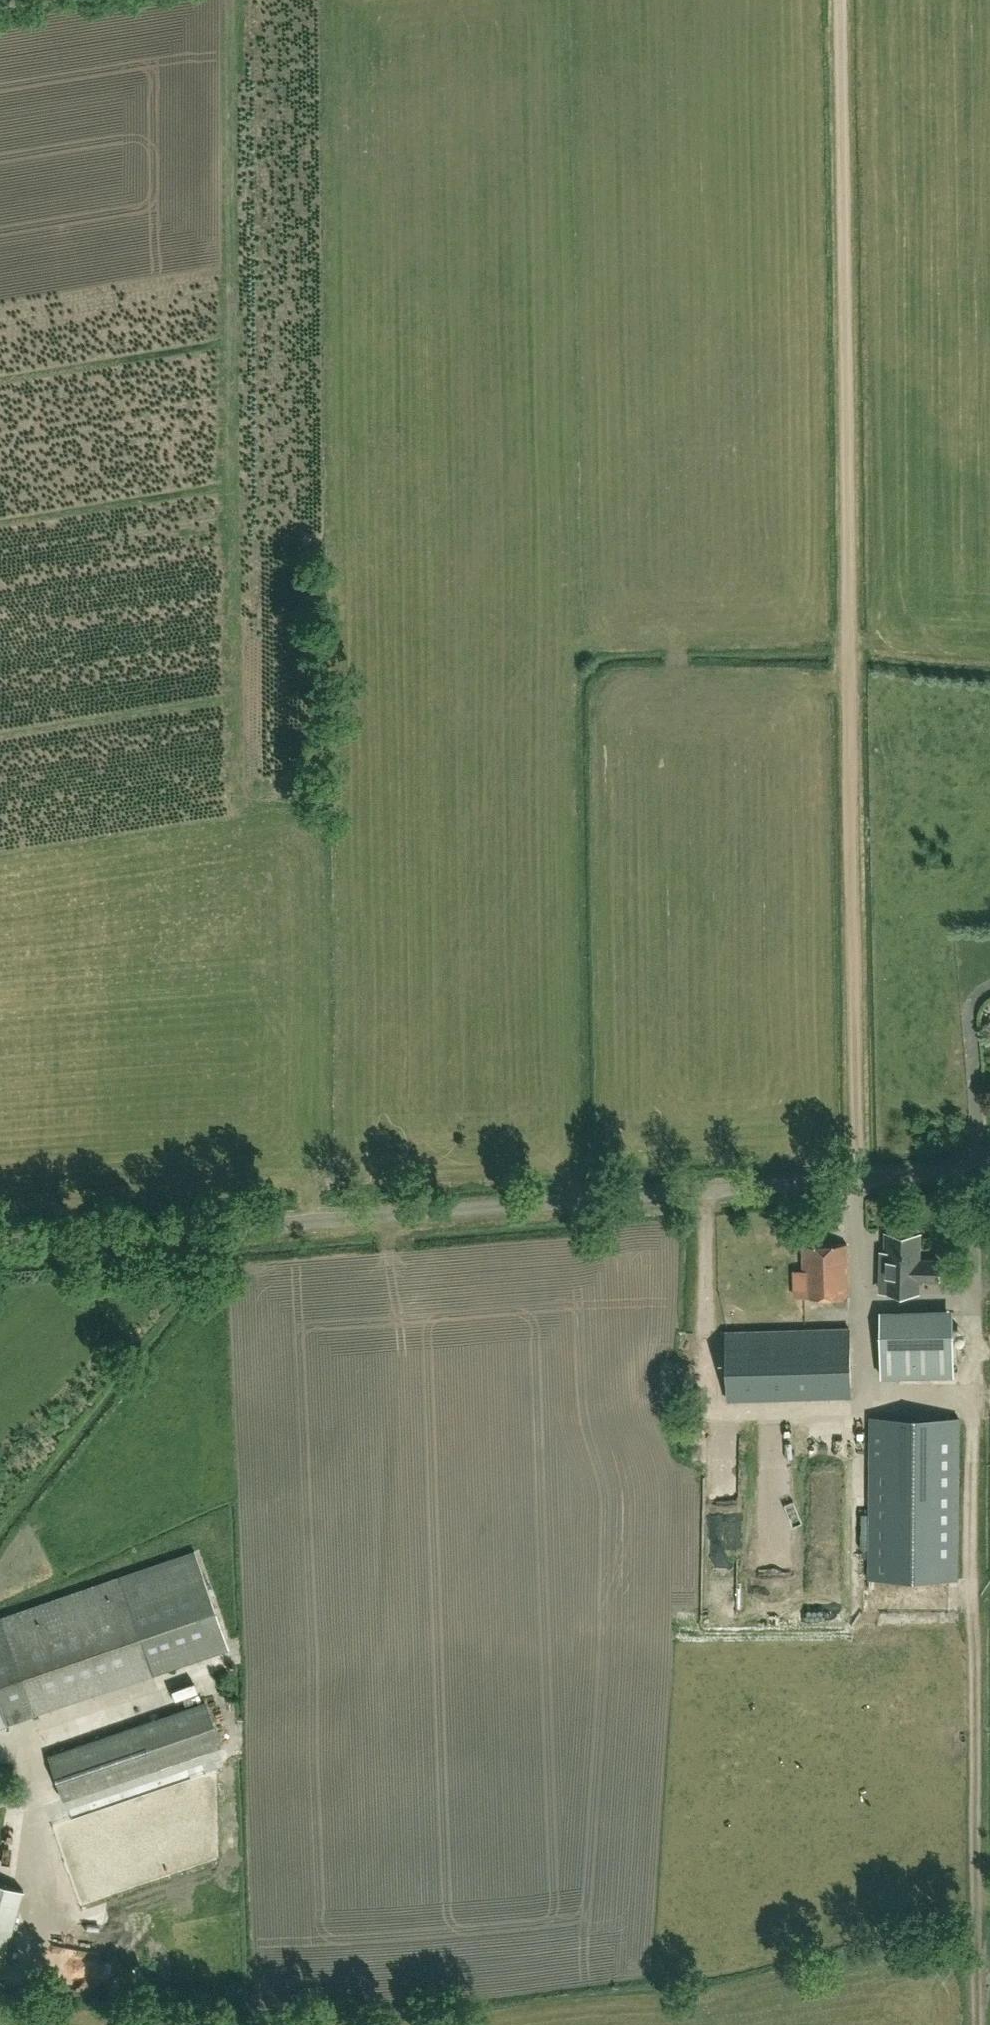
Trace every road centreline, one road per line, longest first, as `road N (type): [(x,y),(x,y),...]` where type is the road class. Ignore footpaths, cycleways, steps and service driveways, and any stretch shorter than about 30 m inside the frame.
road 1 (track): [(857,1181),(841,0)]
road 2 (unclassified): [(0,1245),(989,1171)]

